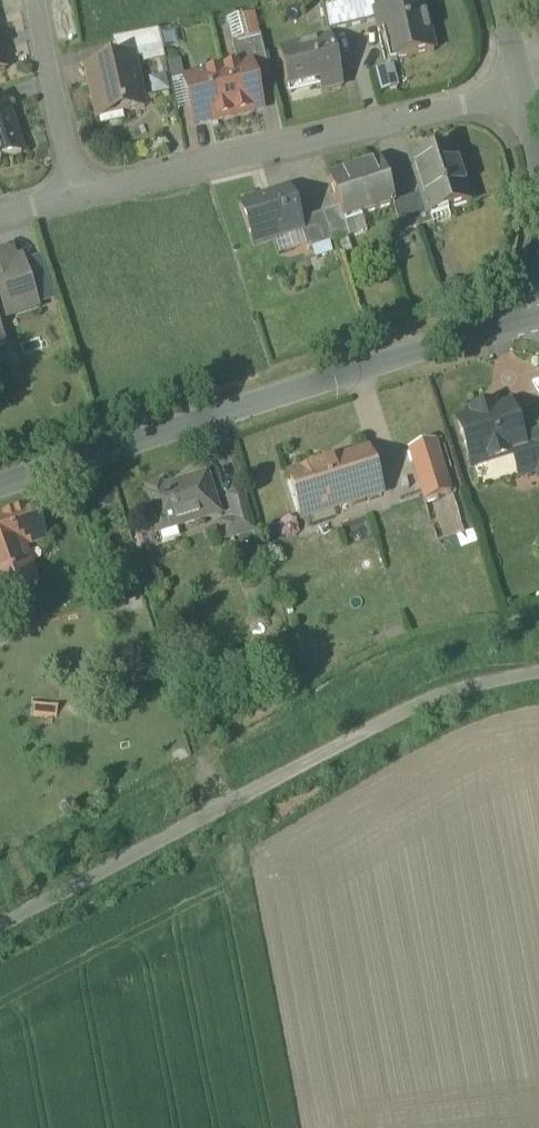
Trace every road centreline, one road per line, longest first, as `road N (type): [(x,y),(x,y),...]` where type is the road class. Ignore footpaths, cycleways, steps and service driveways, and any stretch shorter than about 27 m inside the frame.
road 1 (unclassified): [(0,928),(382,725),(459,690),(538,674)]
road 2 (tertiary): [(0,485),(394,358),(538,320)]
road 3 (residential): [(522,99),(74,197)]
road 4 (residential): [(74,197),(40,0)]

